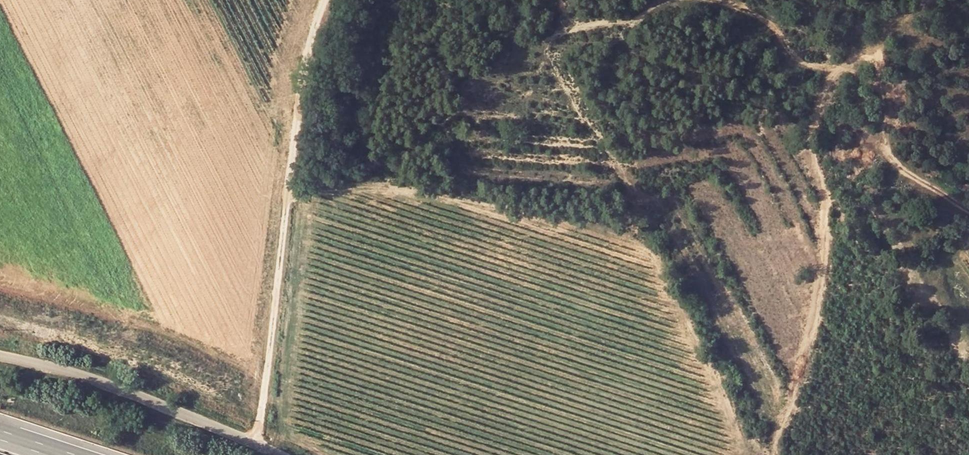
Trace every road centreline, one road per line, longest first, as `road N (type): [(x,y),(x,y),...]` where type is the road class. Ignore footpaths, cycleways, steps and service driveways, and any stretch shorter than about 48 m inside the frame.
road 1 (track): [(784,454),(823,281),(829,233),(815,168),(832,68),(779,47),(734,0)]
road 2 (unclassified): [(0,358),(102,382),(279,454)]
road 3 (track): [(689,0),(569,25),(564,0)]

